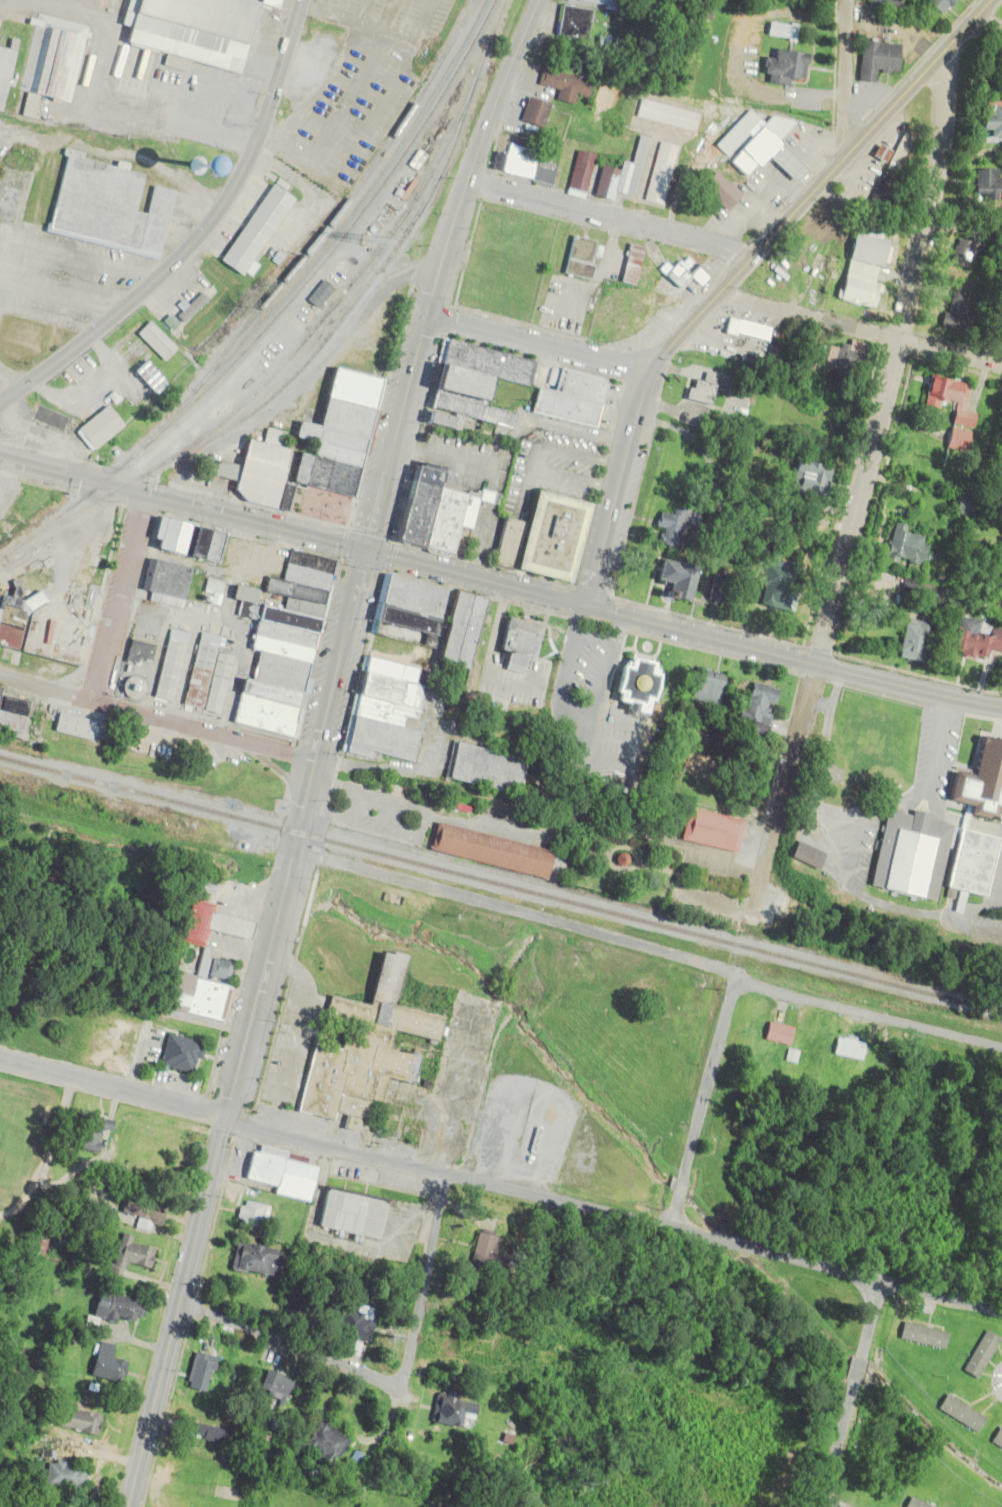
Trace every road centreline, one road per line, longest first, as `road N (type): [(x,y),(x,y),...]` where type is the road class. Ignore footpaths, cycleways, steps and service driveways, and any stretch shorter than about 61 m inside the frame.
road 1 (tertiary): [(130,1506),(364,550)]
road 2 (residential): [(751,916),(897,341),(944,101),(940,56)]
road 3 (residential): [(1001,1313),(227,1117)]
road 4 (residential): [(1001,1050),(755,987),(292,849)]
road 5 (tertiary): [(1001,708),(364,550)]
road 6 (residential): [(364,550),(468,182),(538,0)]
road 7 (residential): [(0,402),(131,303),(204,233),(242,176),(302,0)]
road 8 (tertiary): [(653,371),(991,0)]
road 9 (tertiary): [(364,550),(0,457)]
road 10 (residential): [(0,679),(314,759)]
road 11 (residential): [(752,258),(468,182)]
road 12 (residential): [(1001,369),(720,293)]
road 13 (residential): [(671,1232),(735,975)]
road 14 (tertiary): [(589,606),(653,371)]
road 15 (residential): [(0,1057),(227,1117)]
road 16 (residential): [(820,1506),(875,1280)]
road 17 (residential): [(653,371),(428,319)]
road 18 (residential): [(384,1382),(405,1370),(446,1175)]
road 19 (residential): [(179,1304),(384,1382)]
road 20 (residential): [(92,702),(146,493)]
road 21 (residential): [(846,157),(845,0)]

